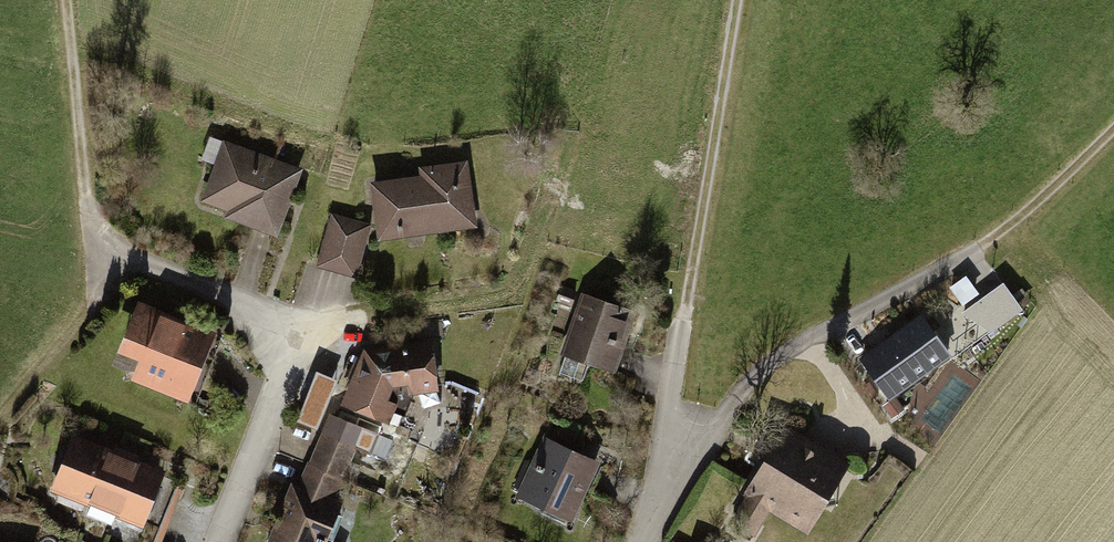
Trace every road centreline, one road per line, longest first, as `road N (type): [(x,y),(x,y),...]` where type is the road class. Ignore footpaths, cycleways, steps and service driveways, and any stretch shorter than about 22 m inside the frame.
road 1 (track): [(655,519),(741,0)]
road 2 (residential): [(642,541),(756,376),(987,240)]
road 3 (track): [(67,0),(92,305),(0,408)]
road 4 (residential): [(217,541),(279,388),(281,340),(230,298),(91,242)]
road 5 (track): [(281,340),(508,294),(525,267),(568,131)]
road 6 (track): [(1113,129),(987,240)]

